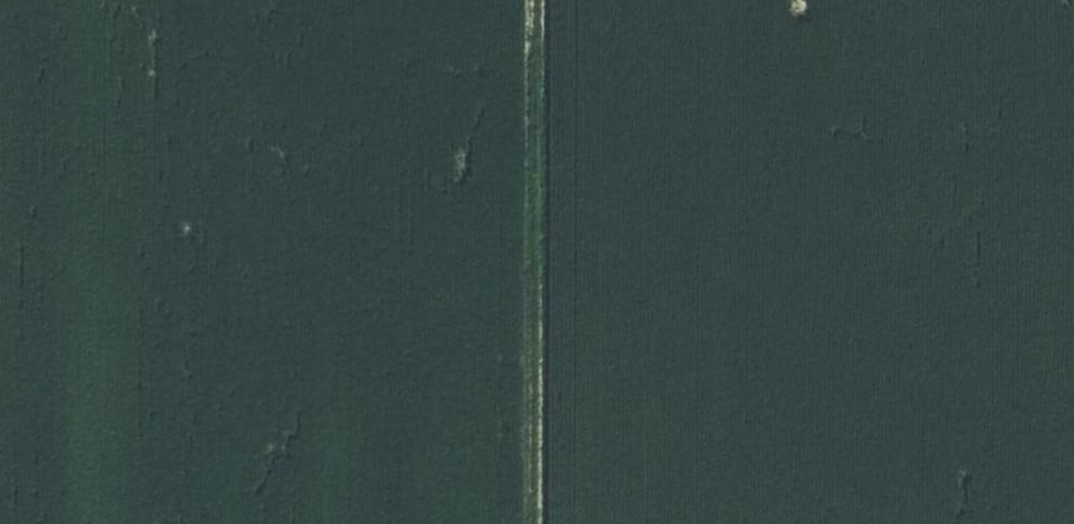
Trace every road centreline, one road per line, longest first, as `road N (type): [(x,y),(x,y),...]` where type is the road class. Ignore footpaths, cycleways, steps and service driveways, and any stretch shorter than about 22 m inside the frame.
road 1 (track): [(532,0),(531,523)]

